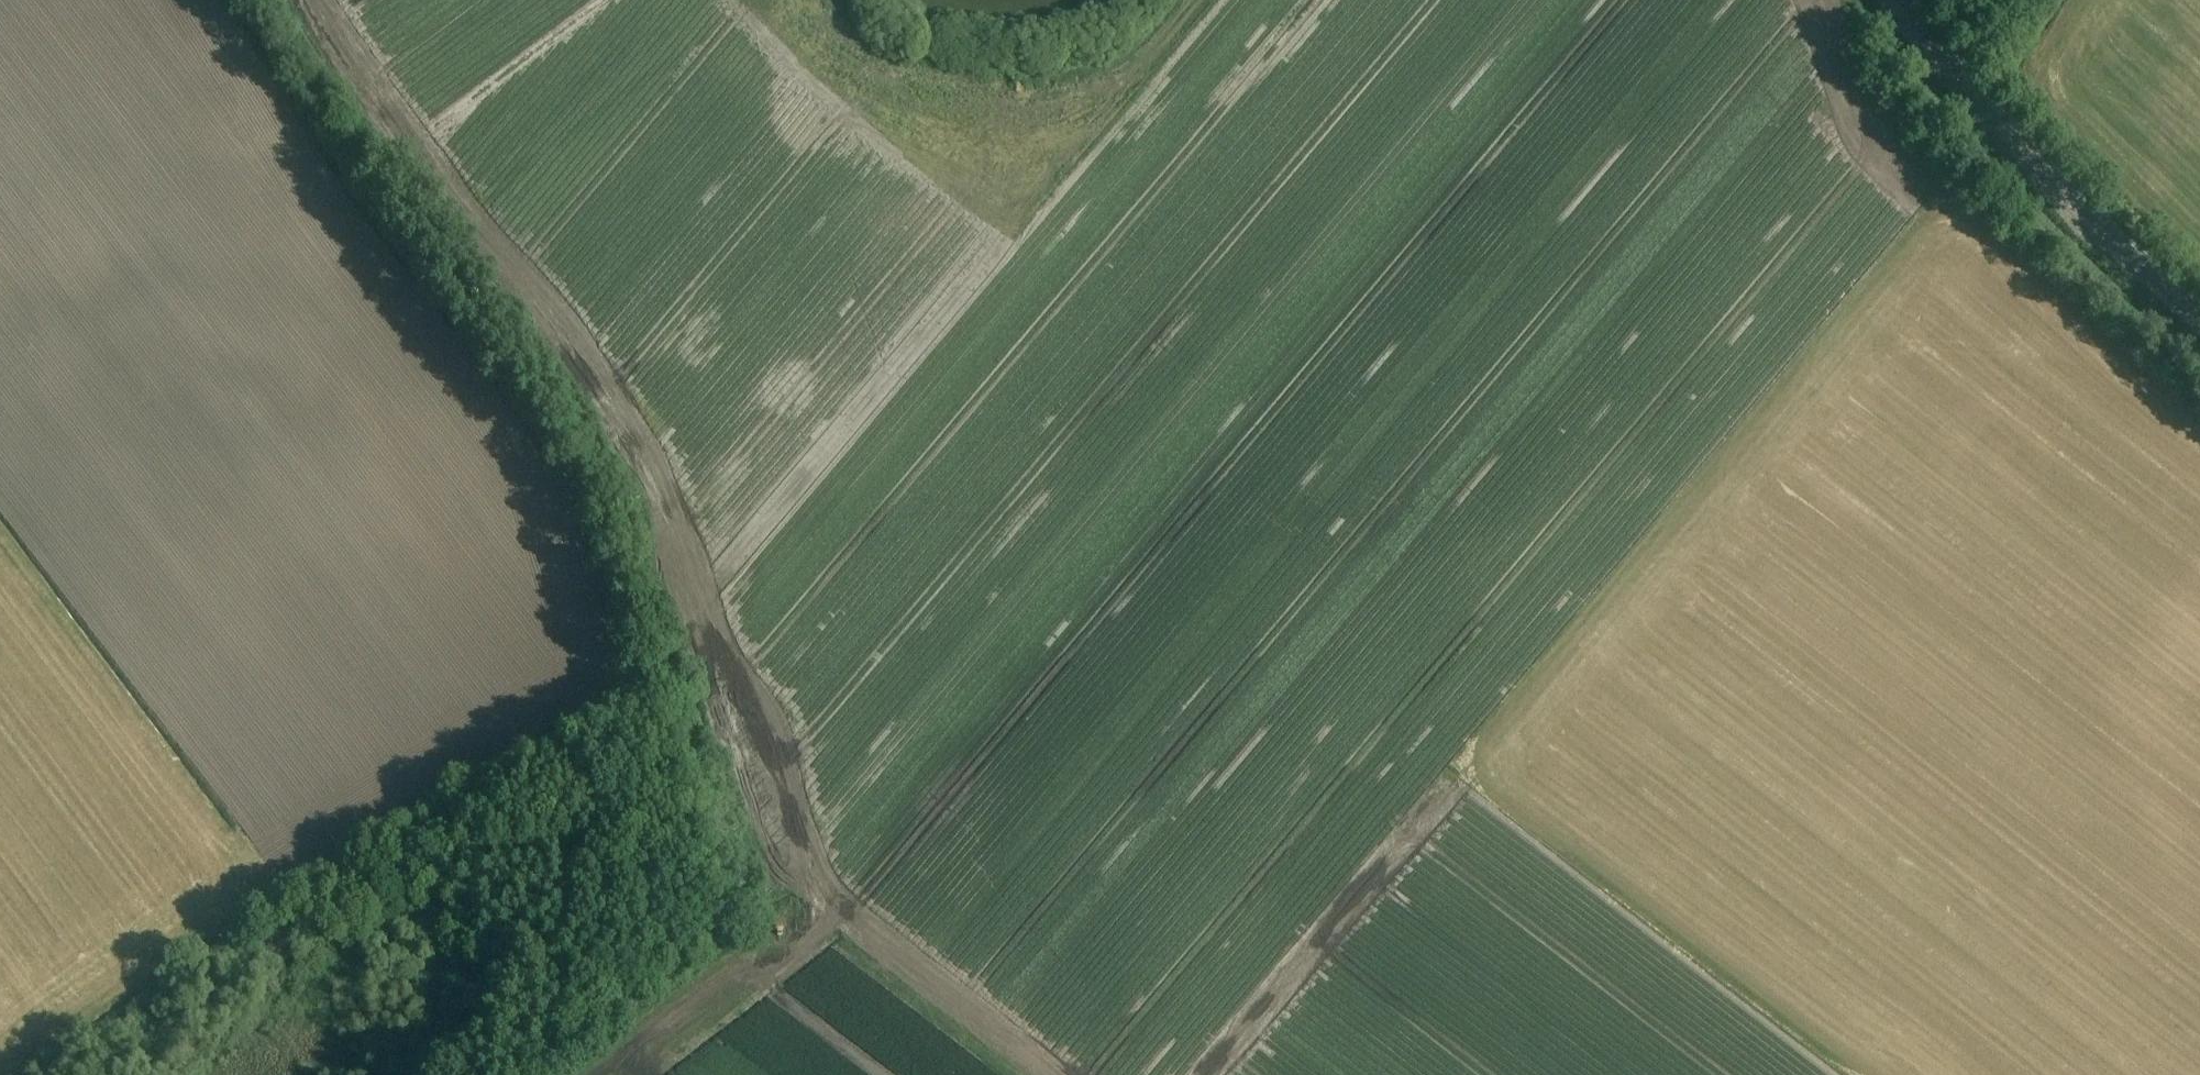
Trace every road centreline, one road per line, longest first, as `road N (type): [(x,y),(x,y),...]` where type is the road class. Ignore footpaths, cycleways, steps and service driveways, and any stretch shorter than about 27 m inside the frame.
road 1 (tertiary): [(2199,320),(2032,157),(1900,0)]

